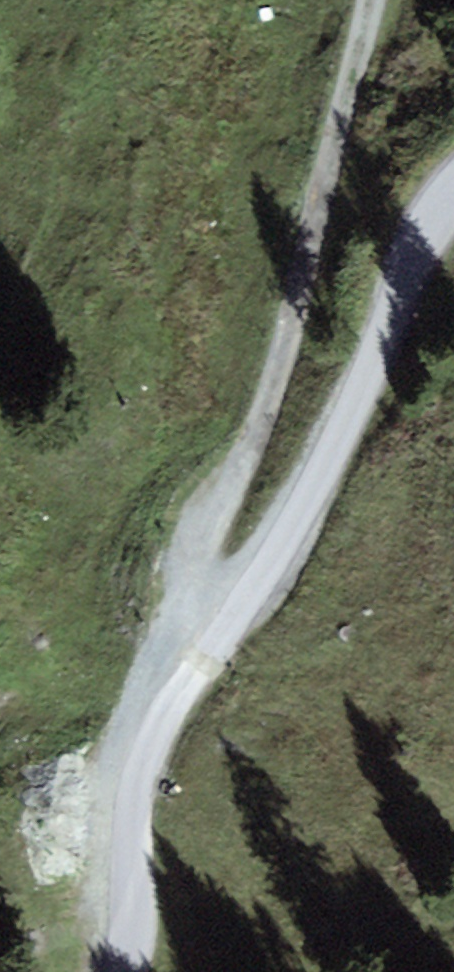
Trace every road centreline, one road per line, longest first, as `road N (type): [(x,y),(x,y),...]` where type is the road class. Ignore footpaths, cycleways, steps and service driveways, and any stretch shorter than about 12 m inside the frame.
road 1 (unclassified): [(125,971),(138,786),(171,715),(296,524),(362,386),(425,225),(453,187)]
road 2 (track): [(372,0),(274,387),(200,549),(199,579),(219,639)]

